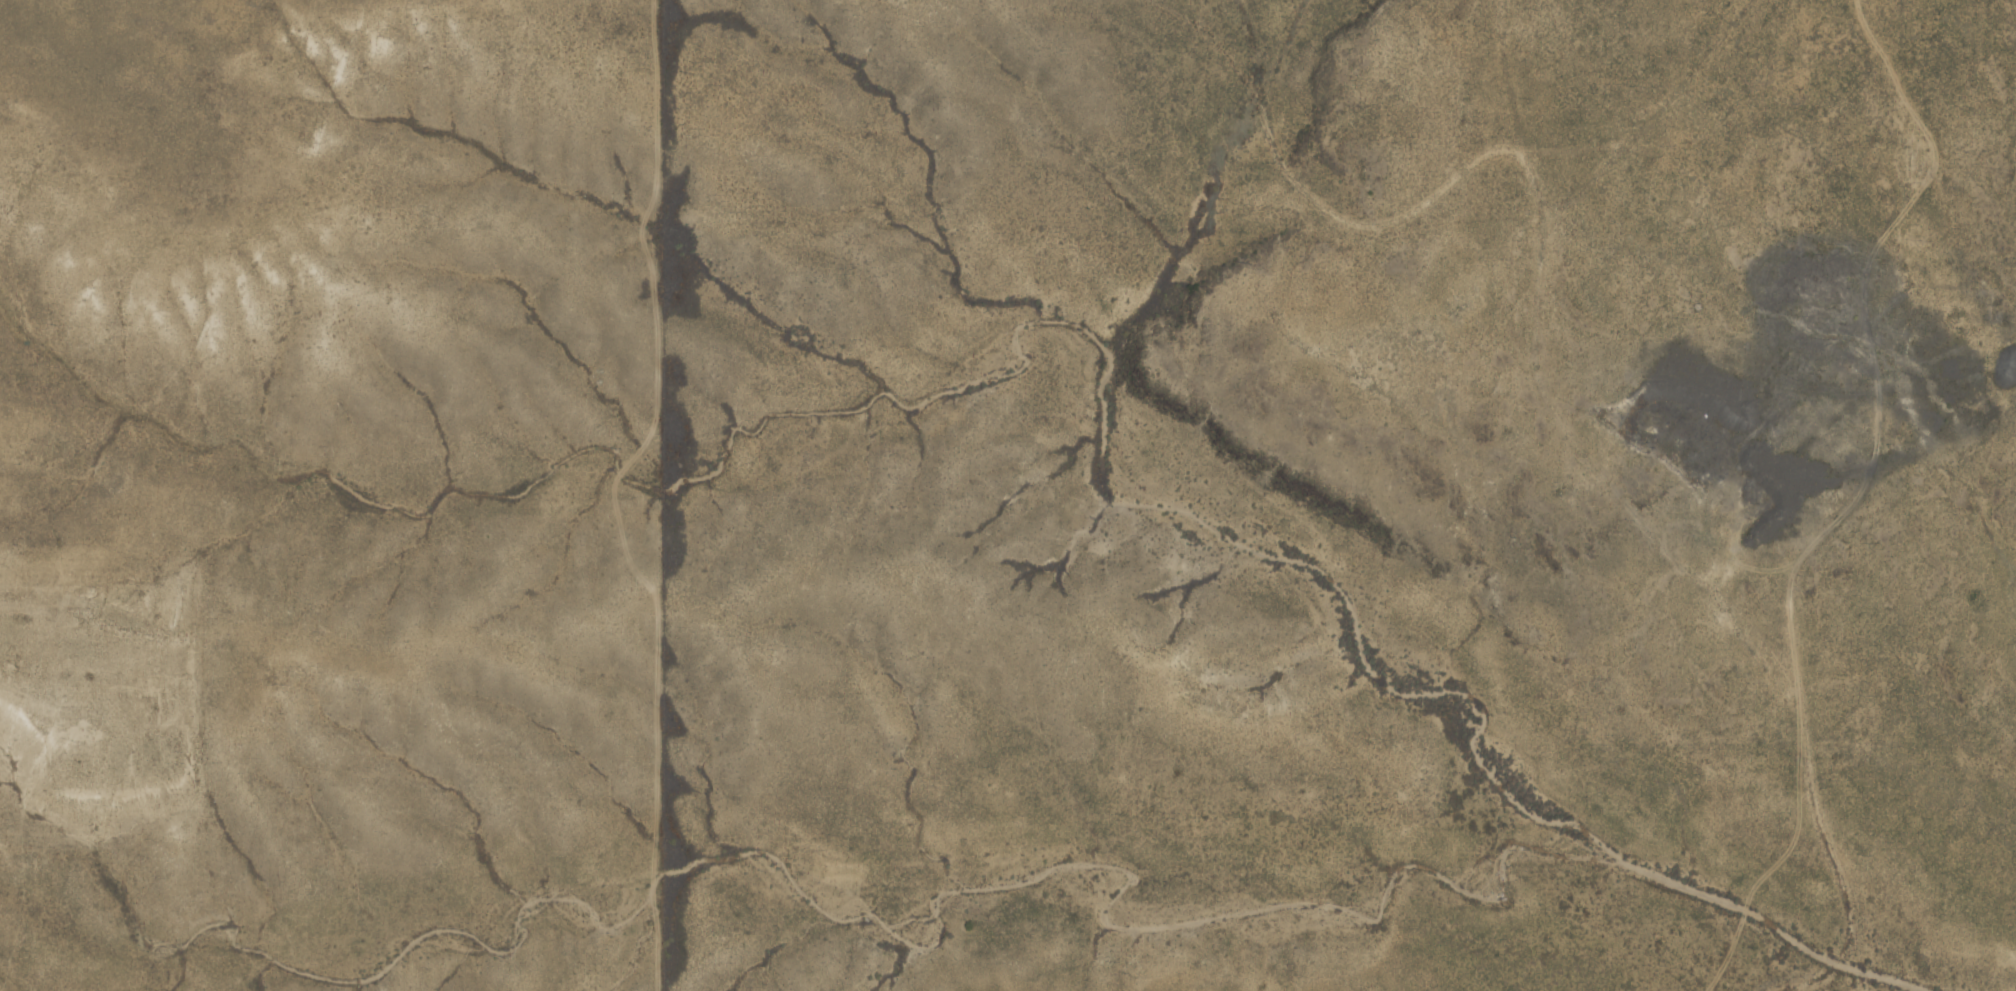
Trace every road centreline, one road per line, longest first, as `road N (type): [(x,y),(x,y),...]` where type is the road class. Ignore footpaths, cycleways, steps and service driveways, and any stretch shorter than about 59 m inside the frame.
road 1 (track): [(1859,0),(1935,155),(1876,251),(1866,300),(1881,454),(1861,493),(1798,566),(1790,600),(1809,769),(1848,904),(1839,955),(1794,990)]

